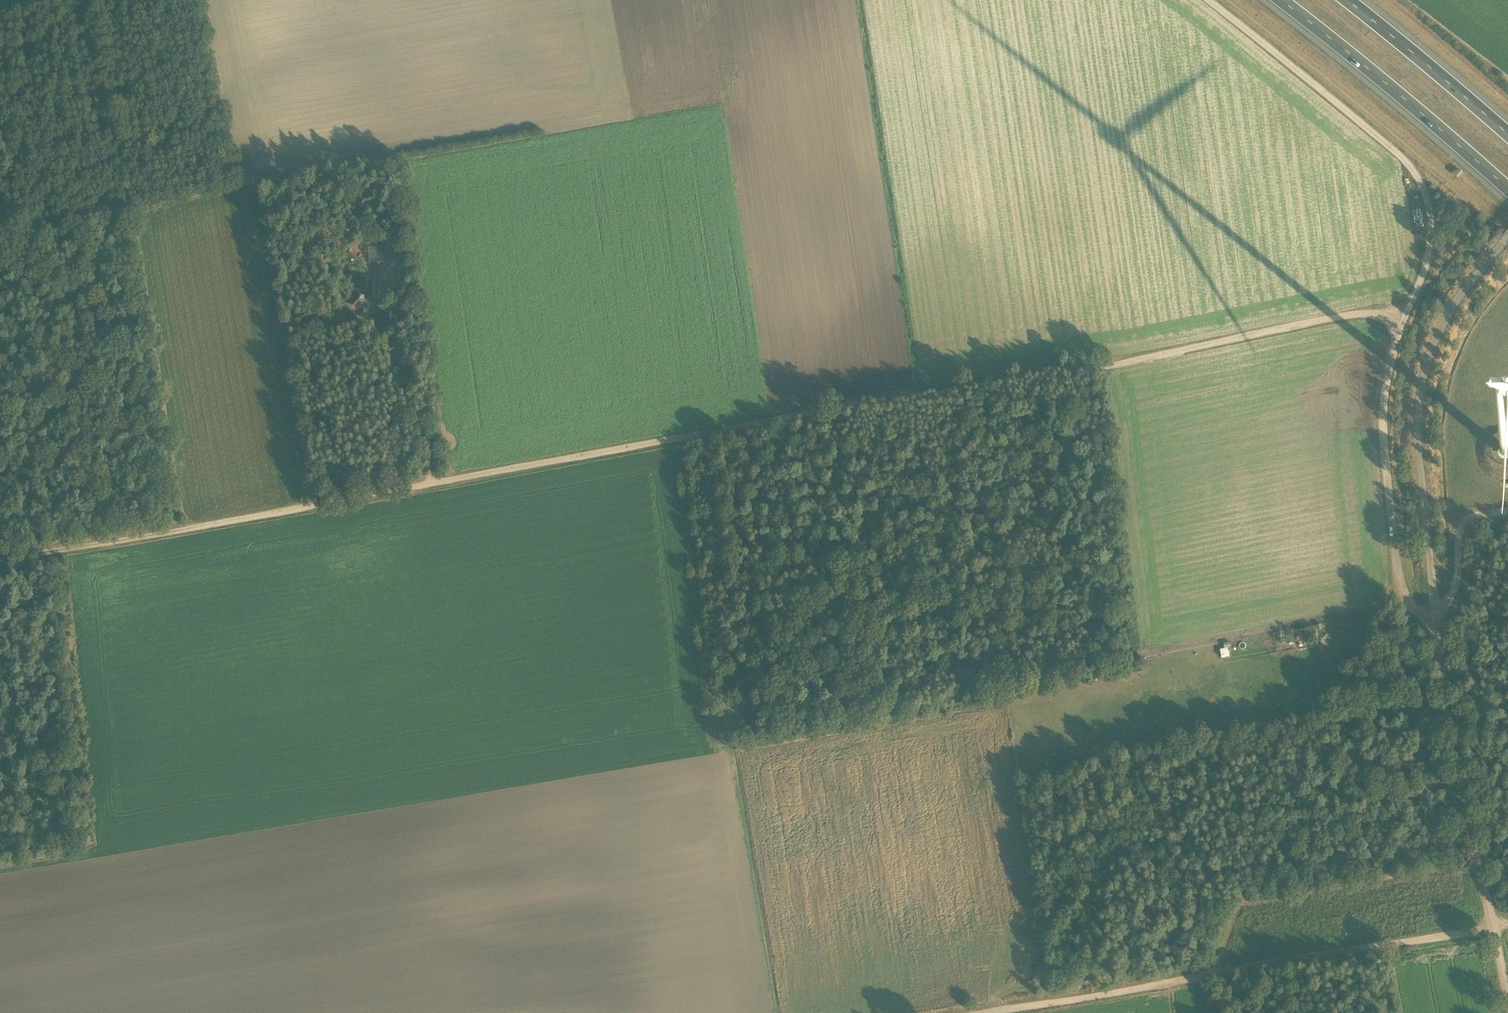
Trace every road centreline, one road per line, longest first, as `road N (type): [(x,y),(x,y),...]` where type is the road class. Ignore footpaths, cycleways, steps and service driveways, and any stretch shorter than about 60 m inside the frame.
road 1 (track): [(0,557),(1385,312),(1403,322),(1381,407),(1397,589),(1421,615),(1436,619)]
road 2 (track): [(1494,930),(1002,1012)]
road 3 (track): [(1206,0),(1427,190),(1429,231),(1403,322)]
road 4 (unclassified): [(1507,240),(1437,333),(1422,381),(1417,433),(1436,619)]
road 5 (track): [(1436,619),(1494,930)]
road 6 (motorway): [(1279,0),(1507,189)]
road 7 (motorway): [(1507,135),(1345,0)]

